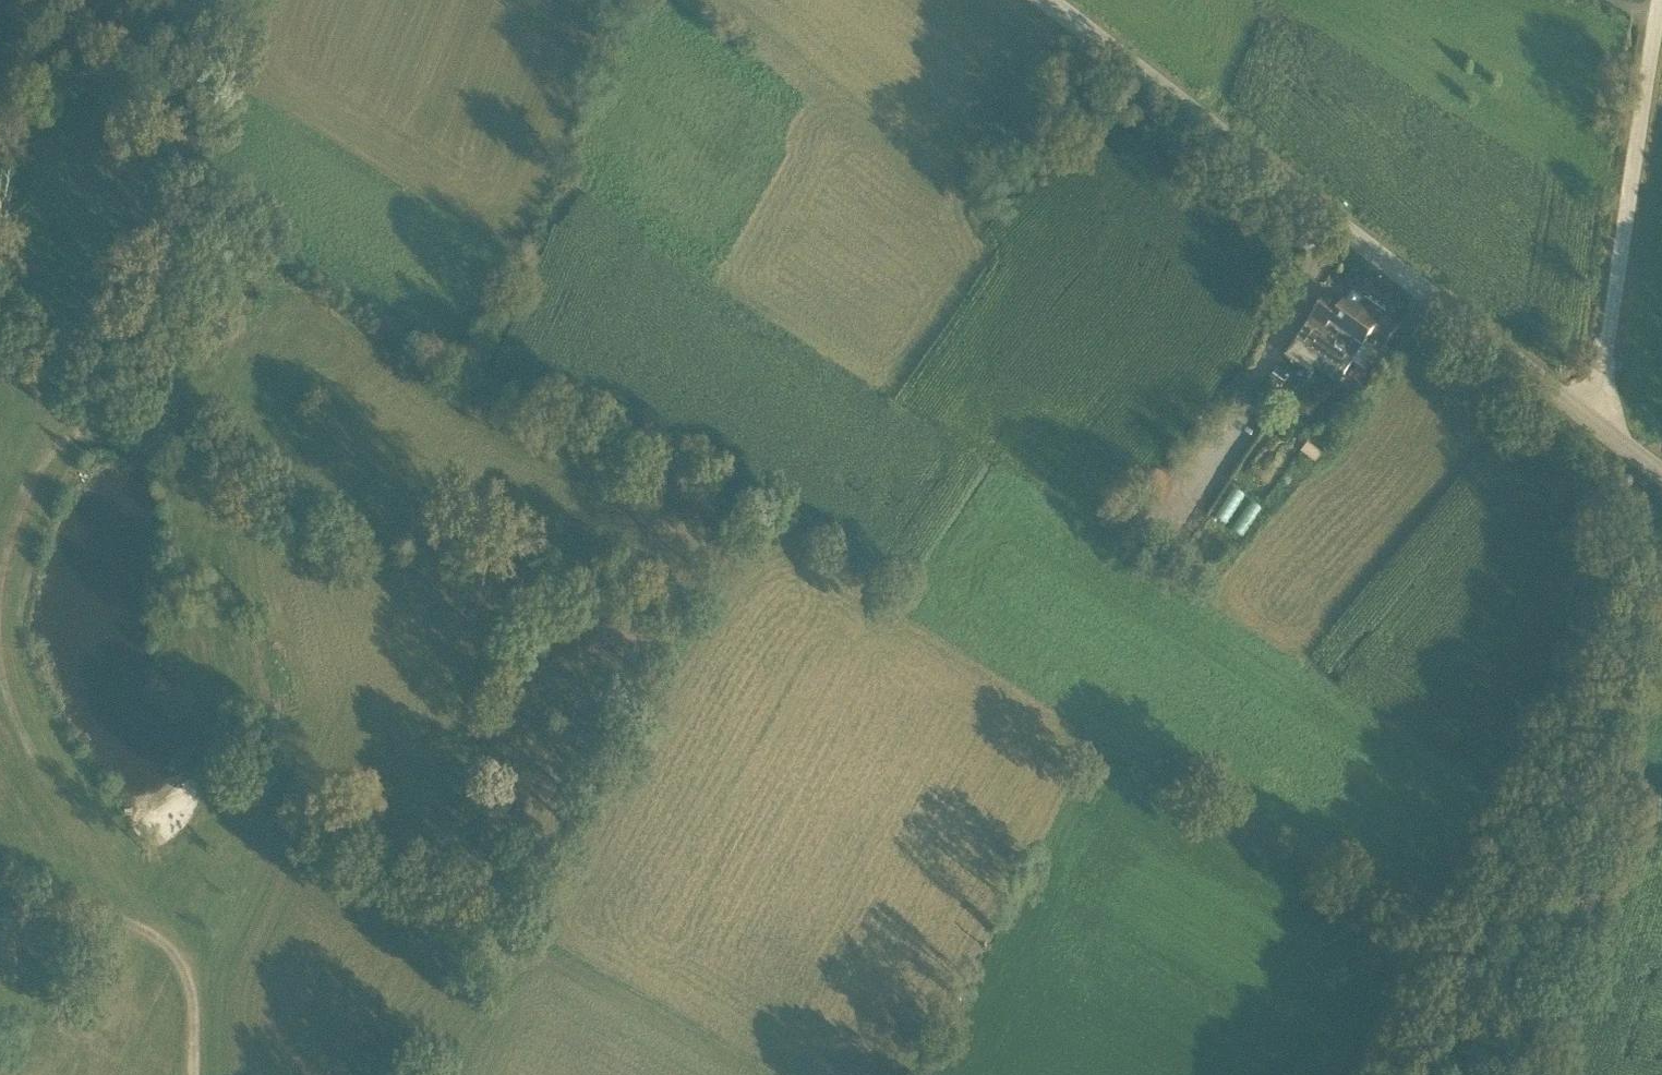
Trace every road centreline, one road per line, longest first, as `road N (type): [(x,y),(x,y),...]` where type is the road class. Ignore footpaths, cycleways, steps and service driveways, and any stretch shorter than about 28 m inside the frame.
road 1 (unclassified): [(1592,424),(1045,0)]
road 2 (track): [(1388,1074),(1661,511)]
road 3 (unclassified): [(1592,424),(1661,0)]

